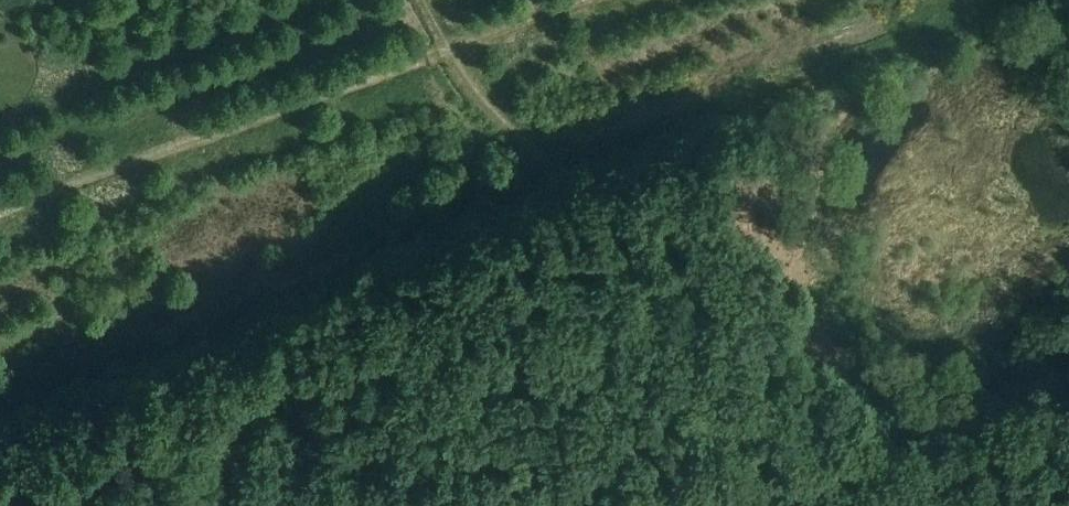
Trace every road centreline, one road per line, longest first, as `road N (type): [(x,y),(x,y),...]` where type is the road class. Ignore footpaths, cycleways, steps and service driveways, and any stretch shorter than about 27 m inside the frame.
road 1 (track): [(0,213),(589,0)]
road 2 (track): [(748,473),(587,197),(464,85),(418,0)]
road 3 (track): [(636,505),(1068,375)]

